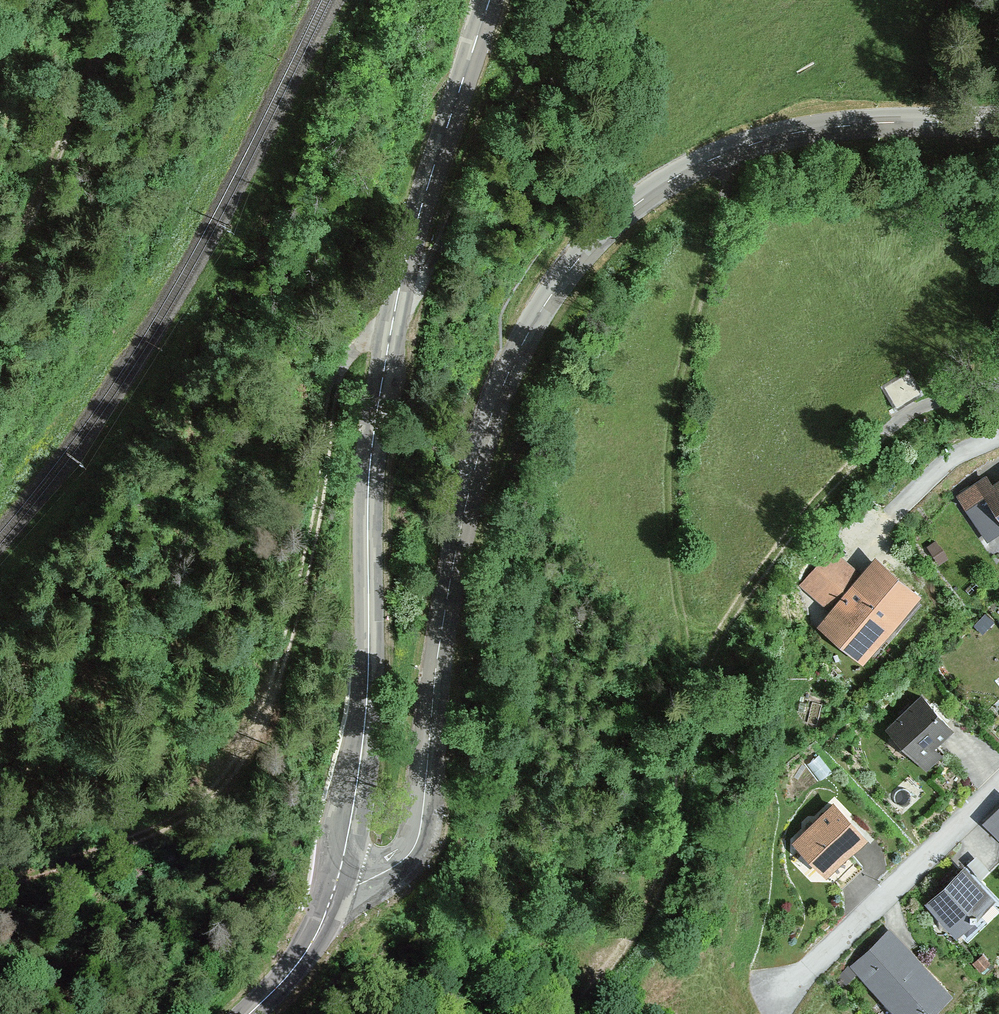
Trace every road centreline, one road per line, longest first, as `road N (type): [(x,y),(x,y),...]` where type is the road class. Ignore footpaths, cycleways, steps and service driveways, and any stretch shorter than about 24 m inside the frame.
road 1 (tertiary): [(338,884),(360,885),(399,866),(415,847),(450,578),(481,449),(537,315),(584,250),(688,169),(733,150),(795,132),(885,122),(998,122)]
road 2 (secondary): [(491,0),(412,239),(387,359),(371,465),(366,700),(338,884)]
road 3 (track): [(733,150),(671,450),(694,717)]
road 4 (track): [(881,434),(756,579),(694,717)]
road 5 (track): [(694,717),(659,888),(571,1013)]
road 6 (residential): [(998,792),(790,996)]
road 7 (secondary): [(338,884),(320,934),(249,1013)]

